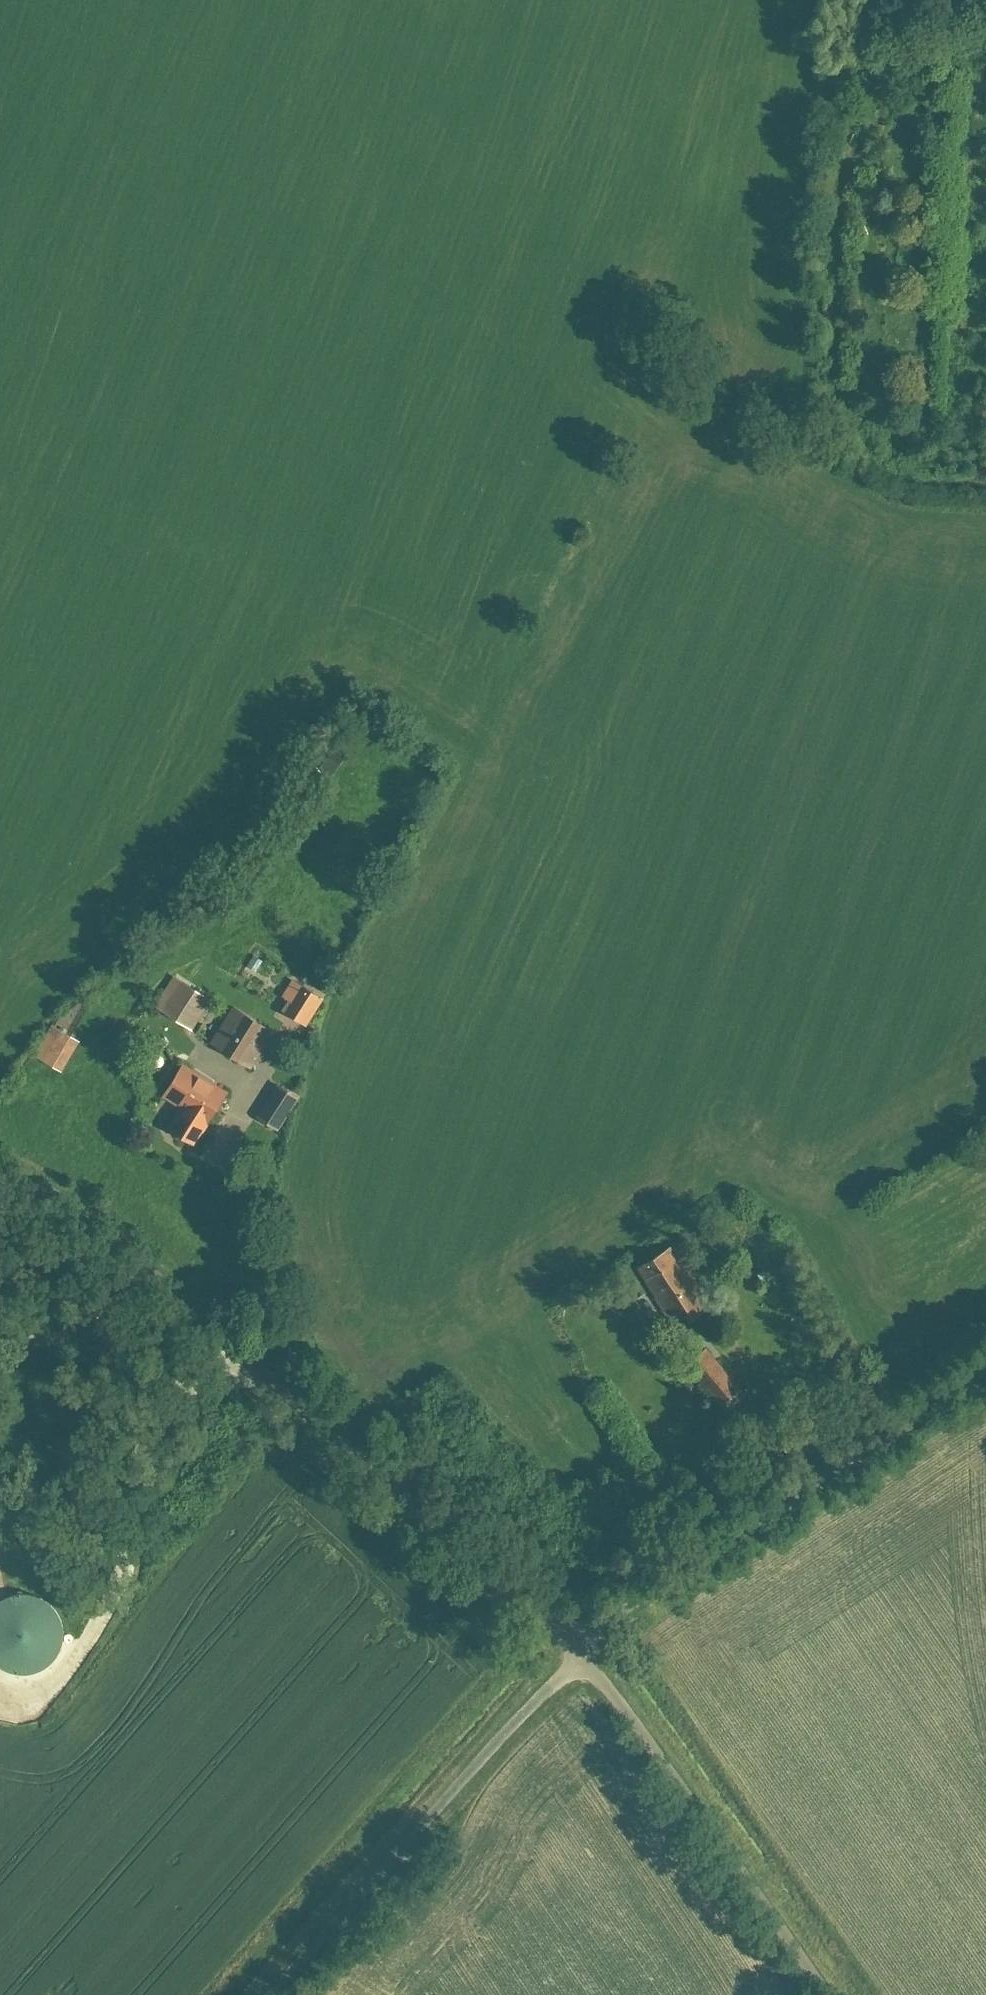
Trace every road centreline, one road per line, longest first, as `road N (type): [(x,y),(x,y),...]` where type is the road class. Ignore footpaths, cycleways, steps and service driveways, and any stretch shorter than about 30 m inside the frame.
road 1 (residential): [(585,1655),(0,1166)]
road 2 (residential): [(585,1655),(528,1702),(273,1994)]
road 3 (residential): [(820,1994),(585,1655)]

